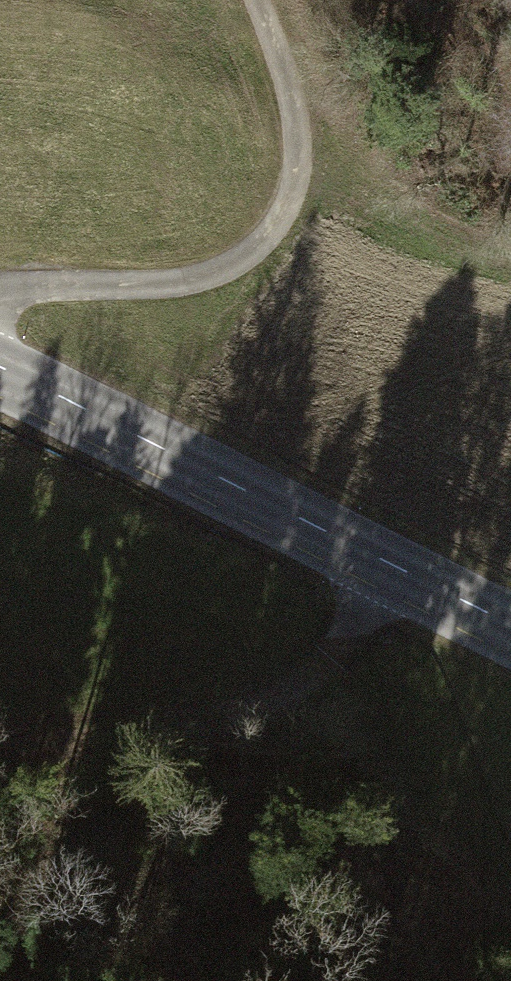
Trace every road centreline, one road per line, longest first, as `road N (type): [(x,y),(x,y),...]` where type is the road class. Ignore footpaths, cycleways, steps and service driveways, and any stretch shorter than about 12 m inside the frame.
road 1 (tertiary): [(510,632),(0,378)]
road 2 (track): [(257,0),(295,120),(285,208),(267,233),(240,256),(180,282),(0,298)]
road 3 (track): [(397,577),(180,841),(0,868)]

